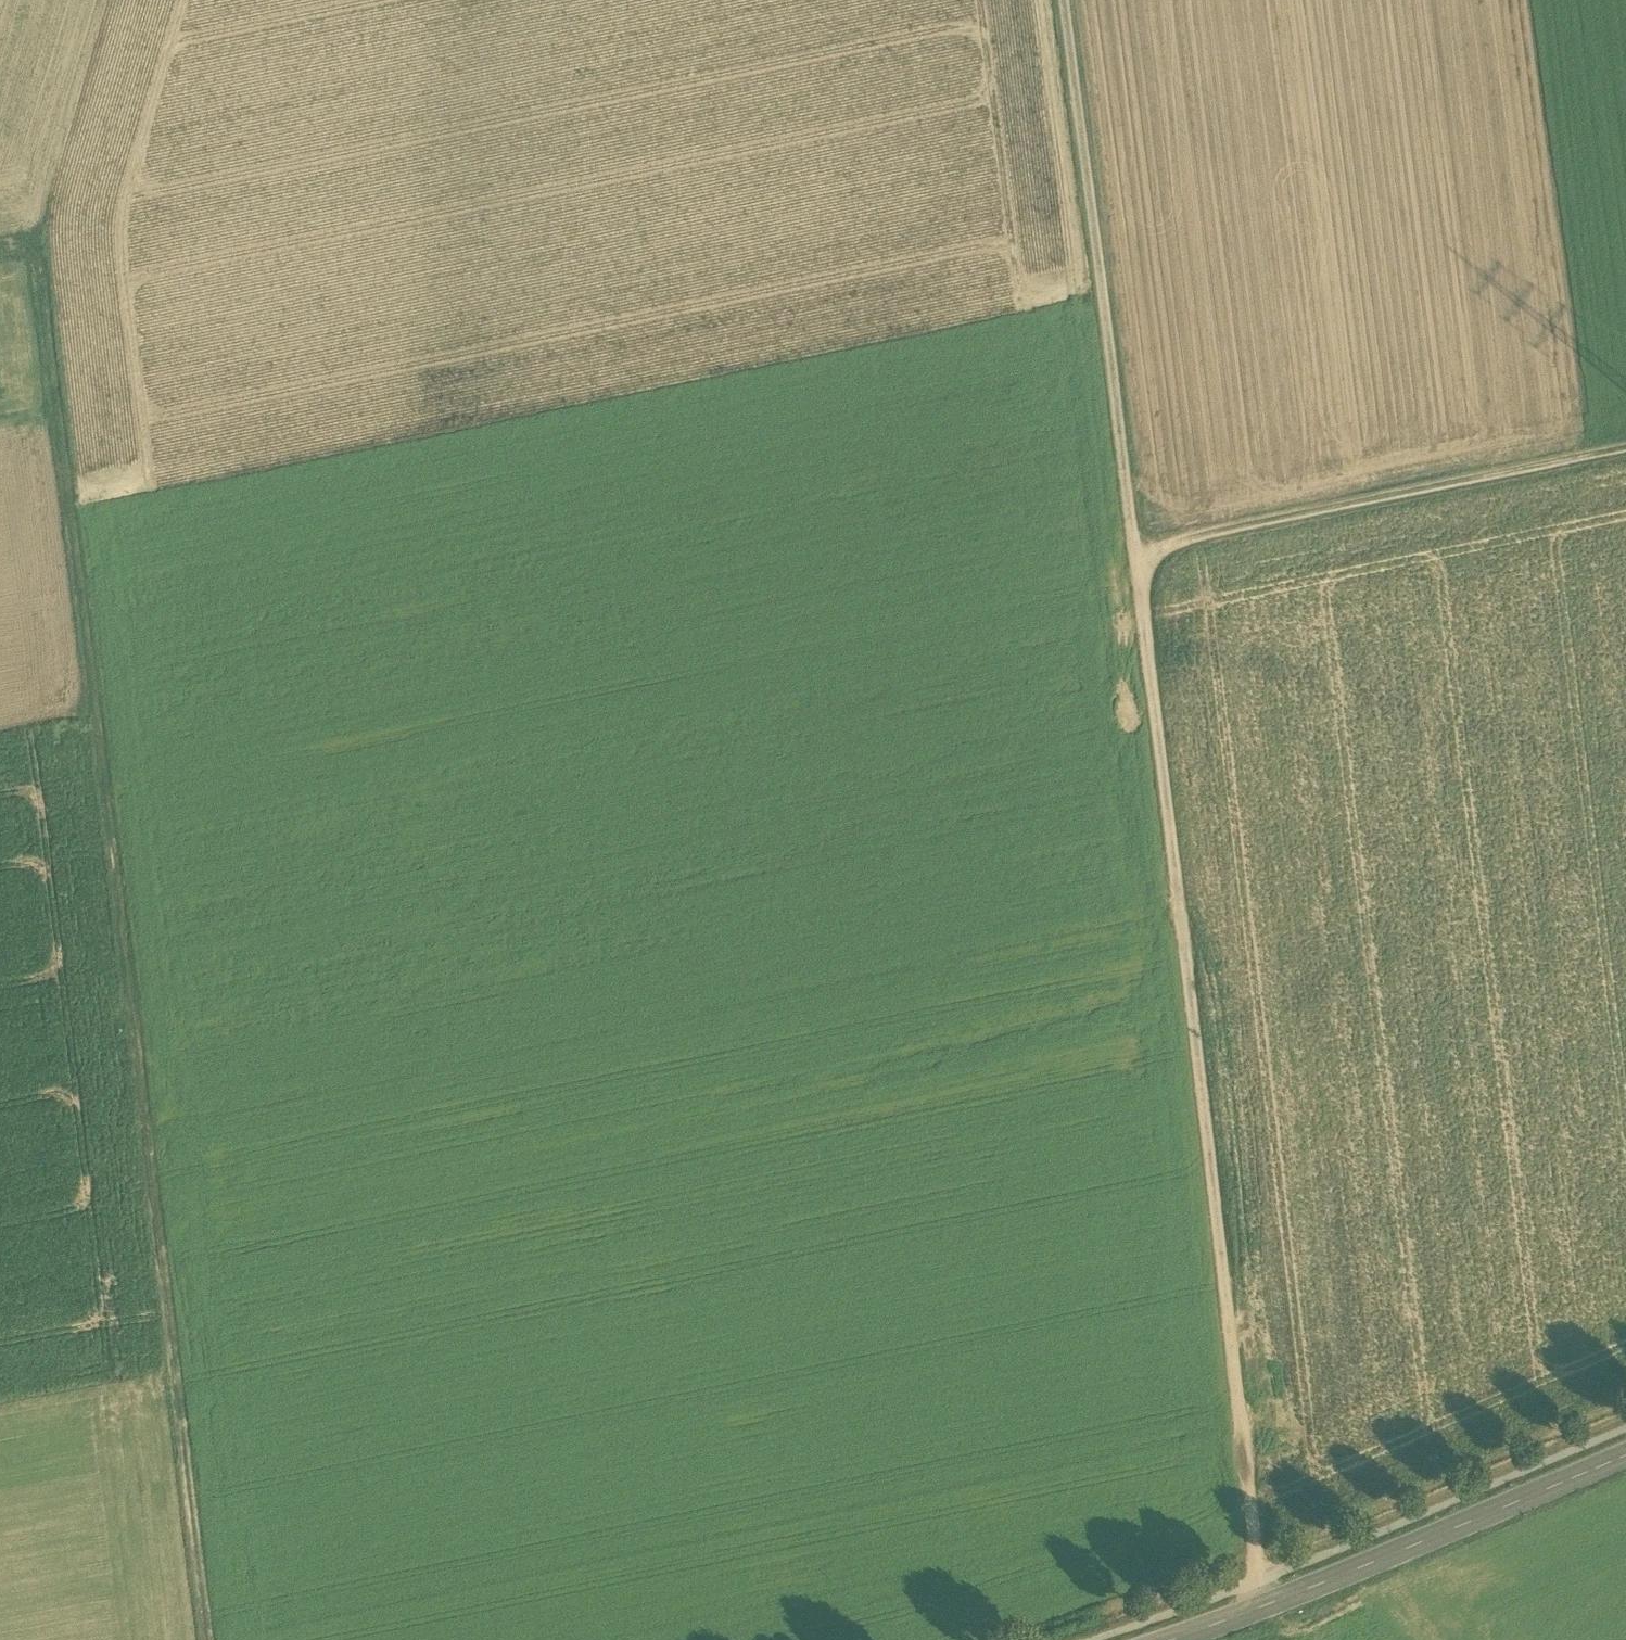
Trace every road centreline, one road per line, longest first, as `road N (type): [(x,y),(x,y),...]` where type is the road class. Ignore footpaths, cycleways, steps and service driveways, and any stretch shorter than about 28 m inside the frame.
road 1 (track): [(0,261),(33,256),(54,376),(207,1639)]
road 2 (track): [(1134,551),(1268,1605)]
road 3 (track): [(1134,551),(1064,0)]
road 4 (track): [(1625,447),(1134,551)]
road 5 (secondary): [(1169,1639),(1625,1452)]

